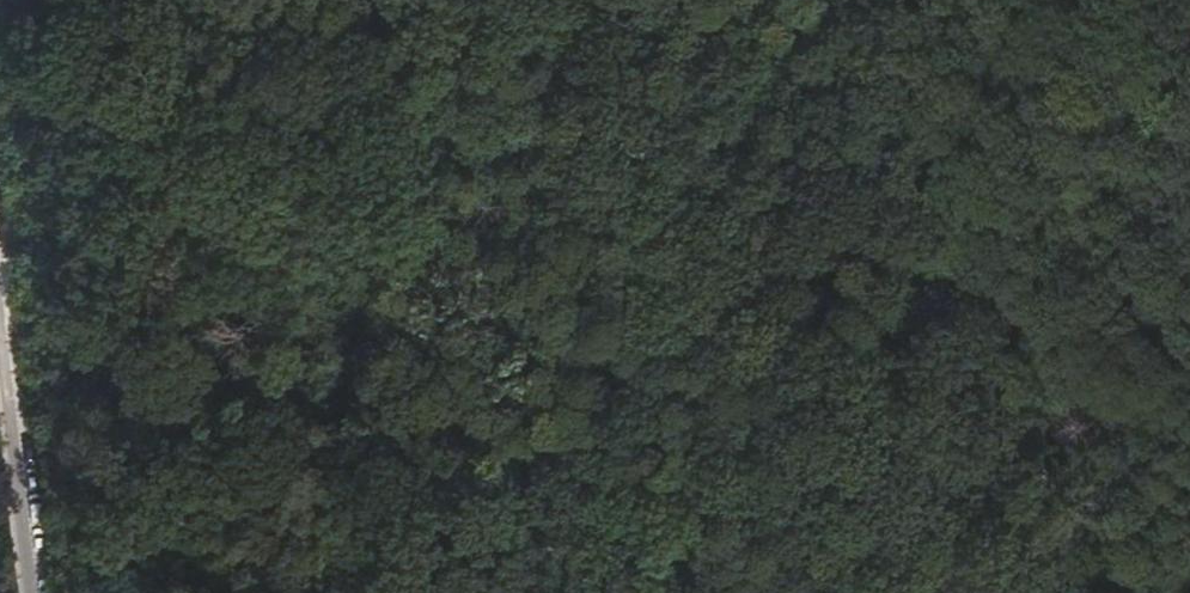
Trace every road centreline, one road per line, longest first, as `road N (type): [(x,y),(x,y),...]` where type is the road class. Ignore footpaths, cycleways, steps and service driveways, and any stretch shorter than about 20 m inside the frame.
road 1 (unclassified): [(33,592),(0,316)]

